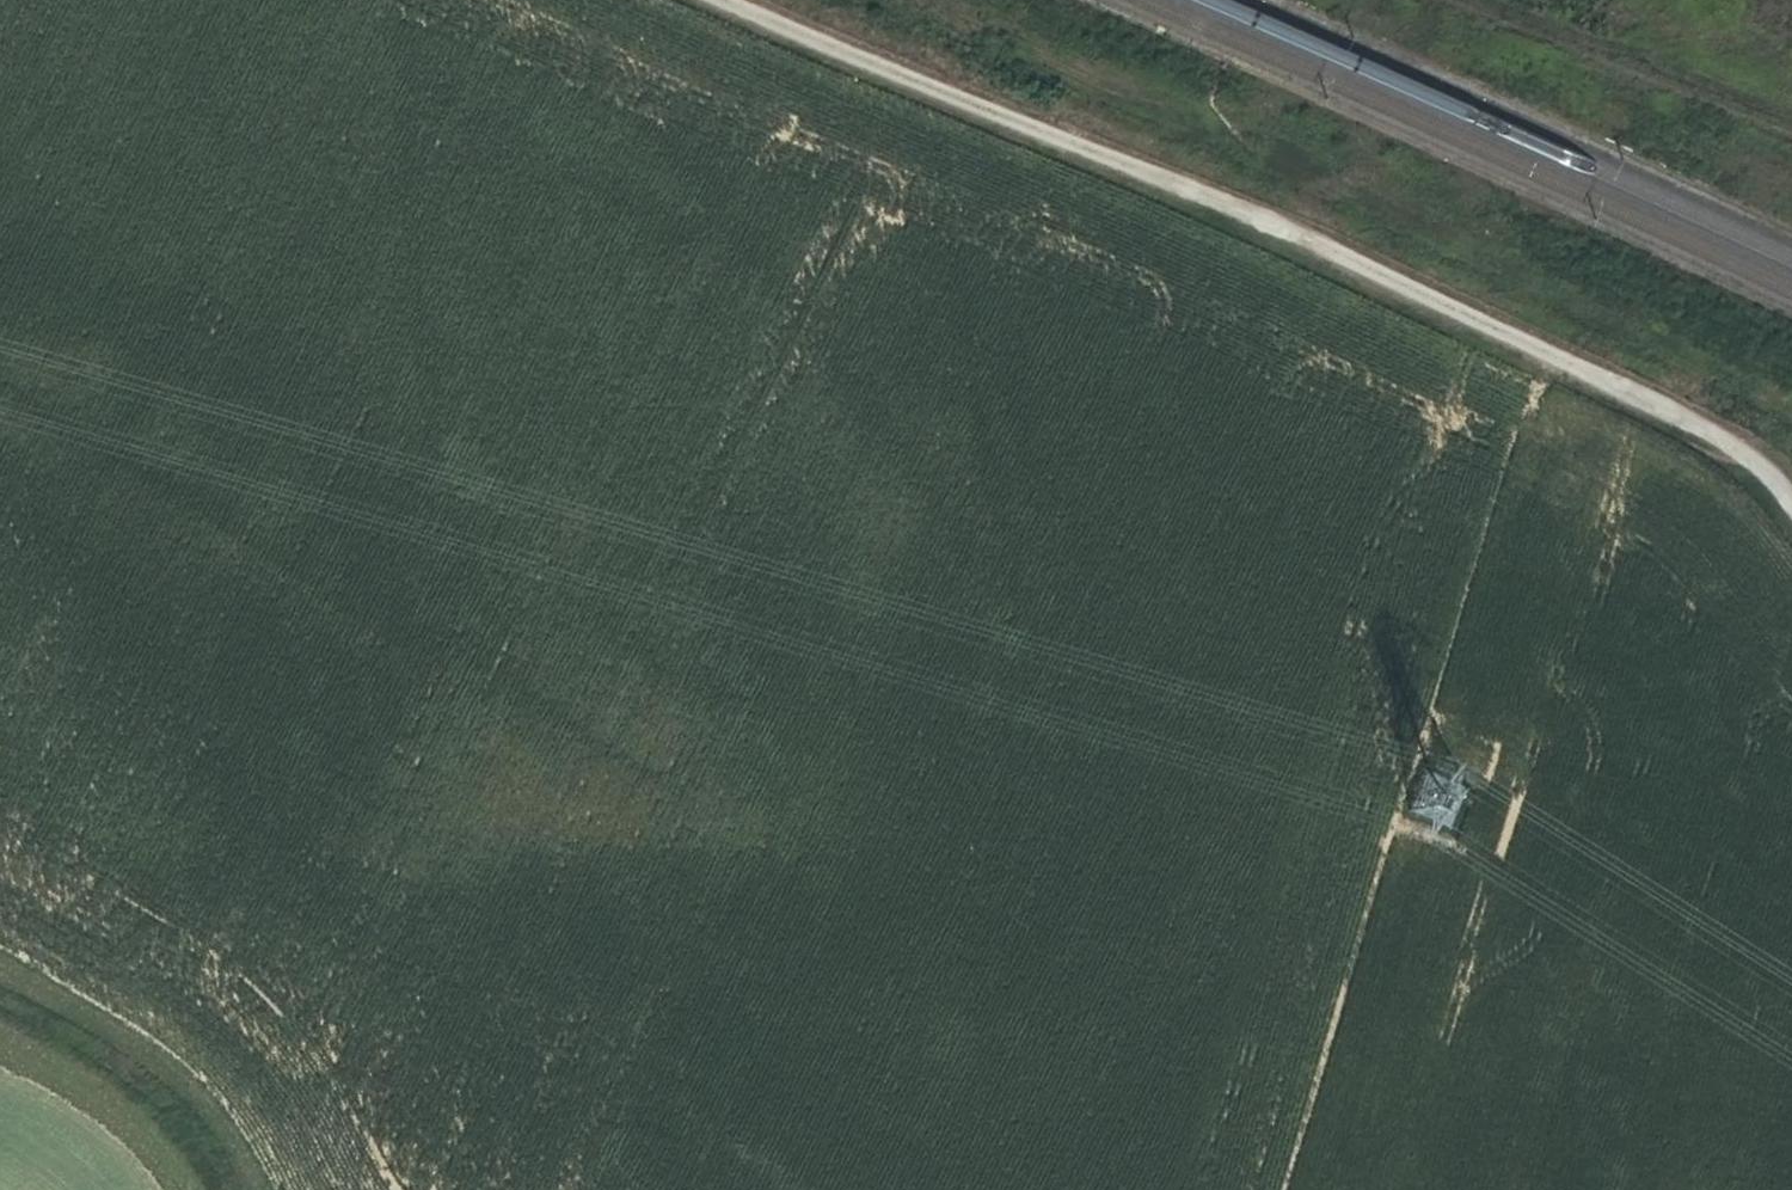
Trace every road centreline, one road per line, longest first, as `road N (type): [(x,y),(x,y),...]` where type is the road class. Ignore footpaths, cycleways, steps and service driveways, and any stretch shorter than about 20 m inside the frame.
road 1 (track): [(1791,499),(1733,442),(1597,374),(1300,237),(728,0)]

